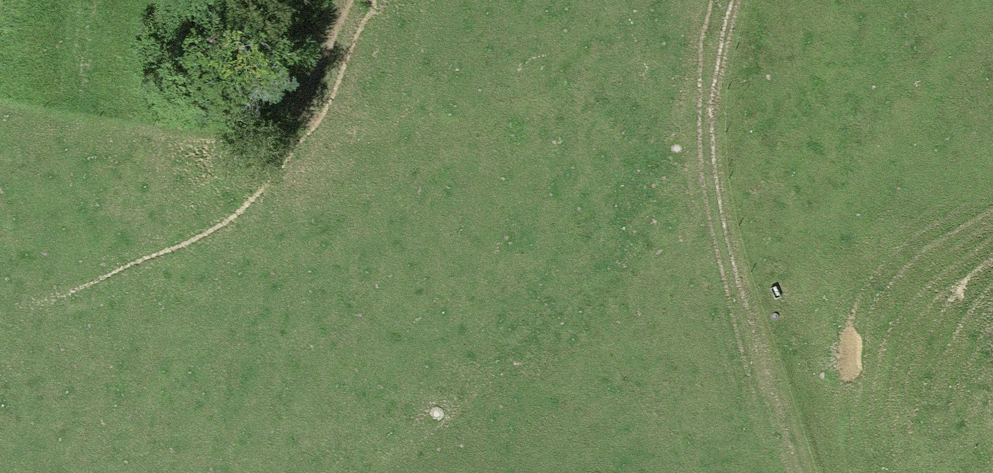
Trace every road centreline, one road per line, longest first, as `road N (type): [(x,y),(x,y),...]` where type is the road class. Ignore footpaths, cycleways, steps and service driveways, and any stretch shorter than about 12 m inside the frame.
road 1 (motorway): [(0,3),(417,472)]
road 2 (motorway): [(809,472),(400,0)]
road 3 (track): [(788,472),(697,174),(714,0)]

